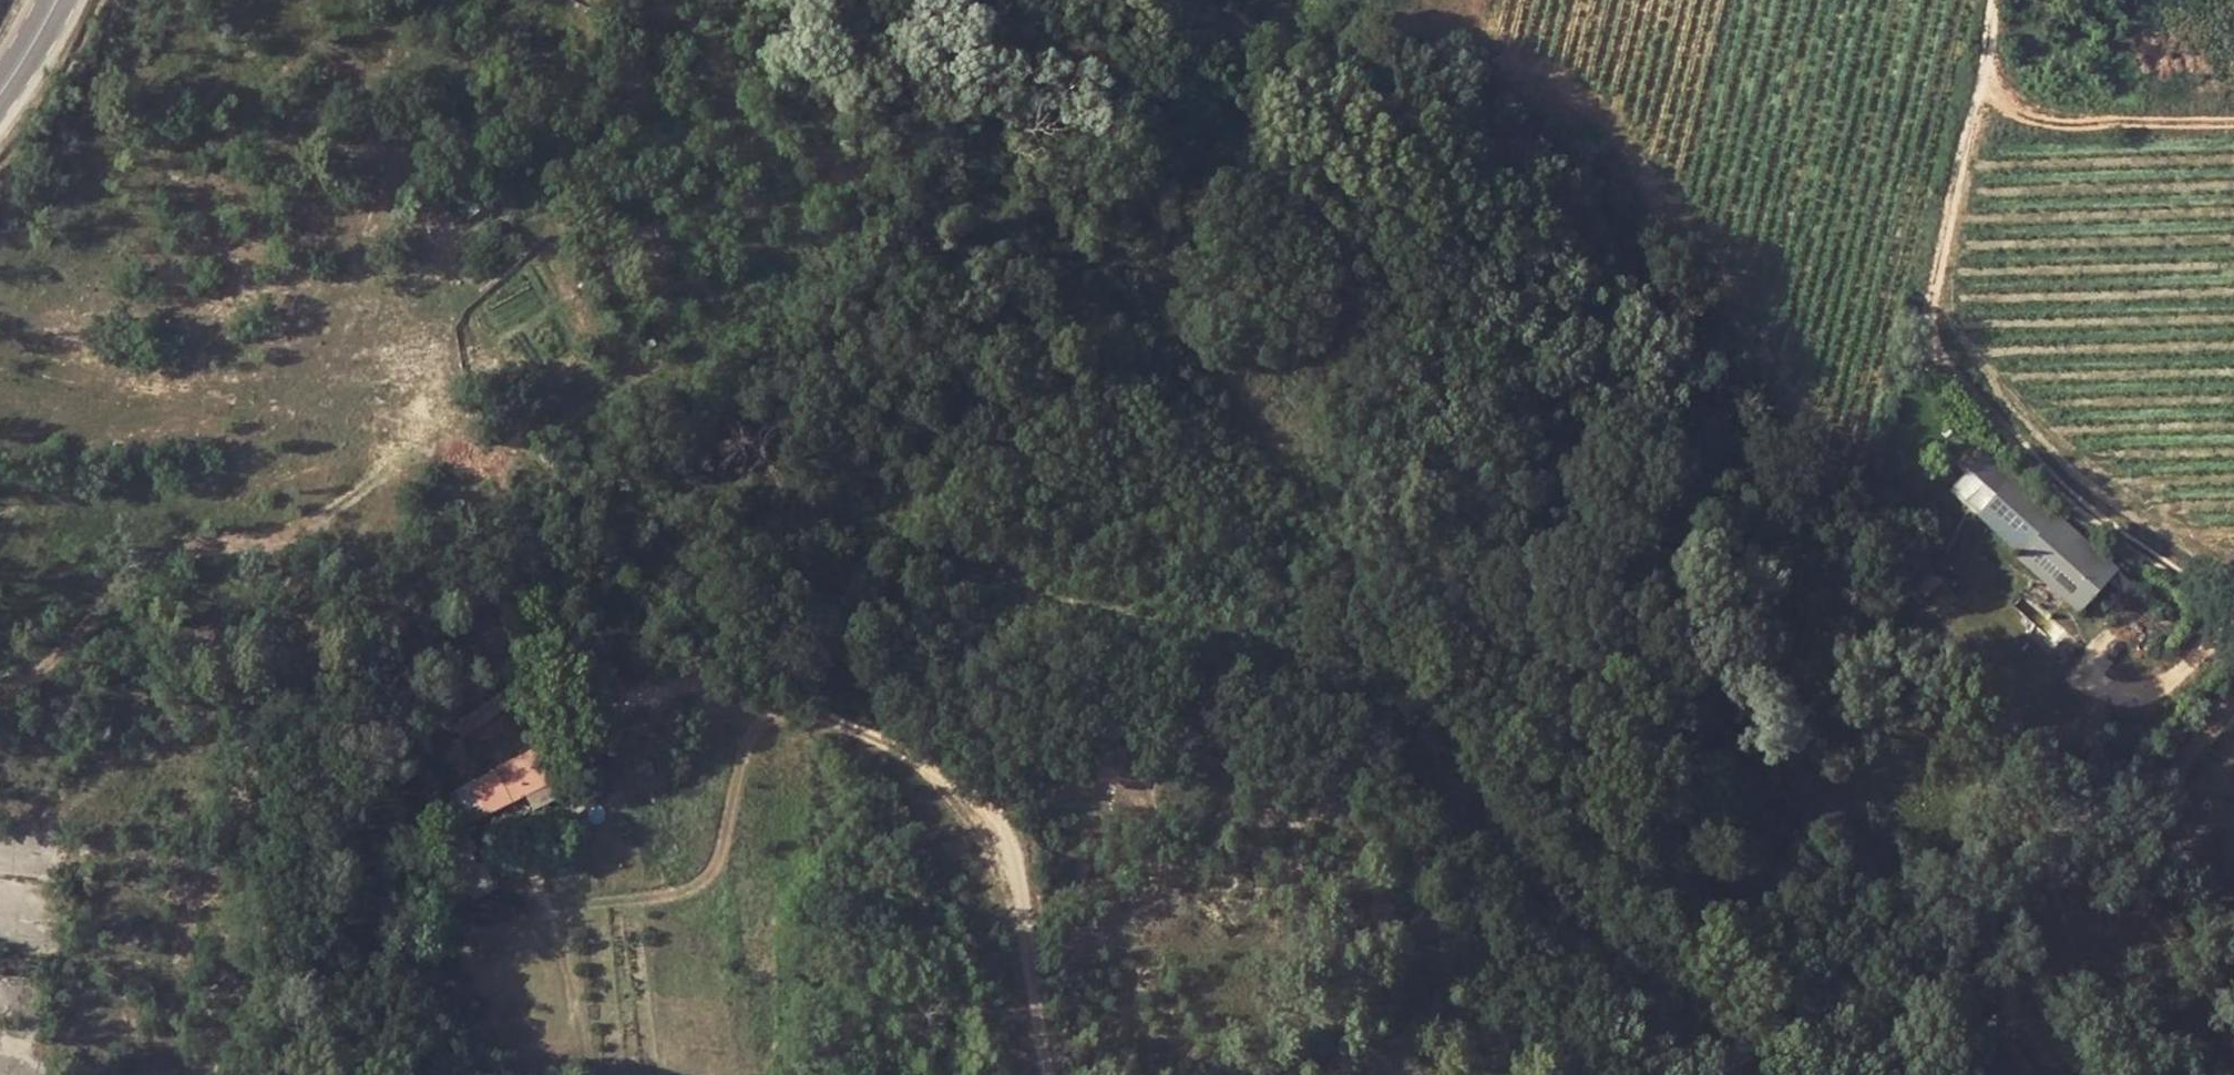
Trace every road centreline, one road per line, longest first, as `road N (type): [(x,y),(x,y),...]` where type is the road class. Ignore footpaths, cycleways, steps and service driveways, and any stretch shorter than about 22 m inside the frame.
road 1 (track): [(1987,83),(1934,302),(1948,363),(2085,508),(2233,611)]
road 2 (track): [(2233,122),(2019,117),(1987,83)]

